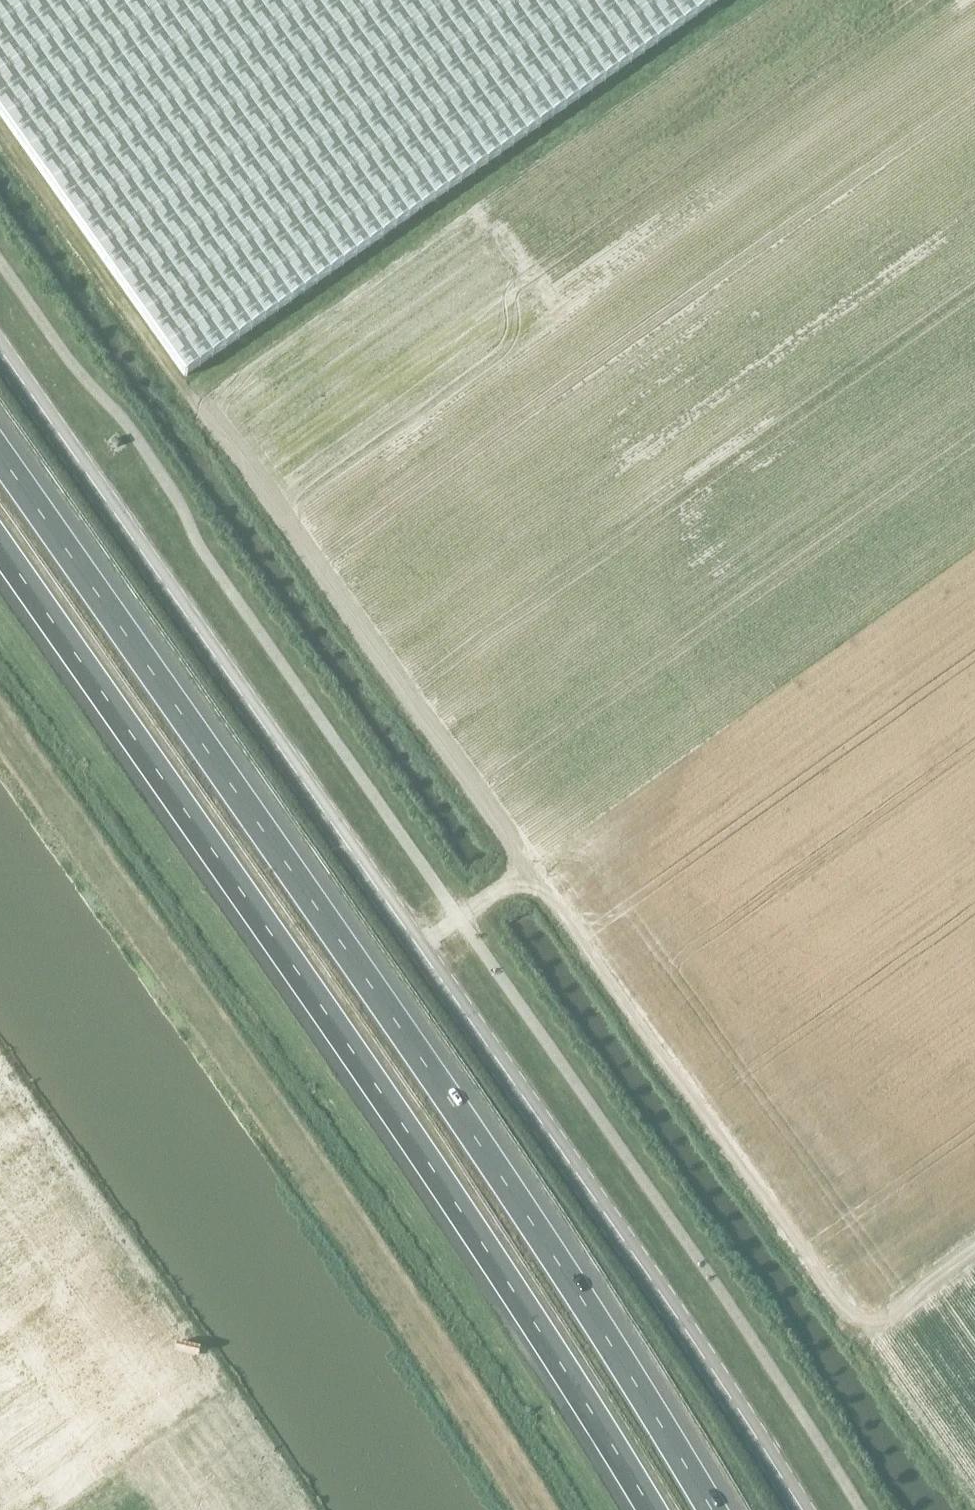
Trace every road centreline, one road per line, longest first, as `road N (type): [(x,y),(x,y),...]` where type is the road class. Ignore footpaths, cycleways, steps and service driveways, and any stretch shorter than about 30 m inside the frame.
road 1 (tertiary): [(802,1509),(491,1041),(0,347)]
road 2 (motorway): [(711,1509),(449,1100),(0,458)]
road 3 (motorway): [(0,551),(414,1140),(651,1509)]

